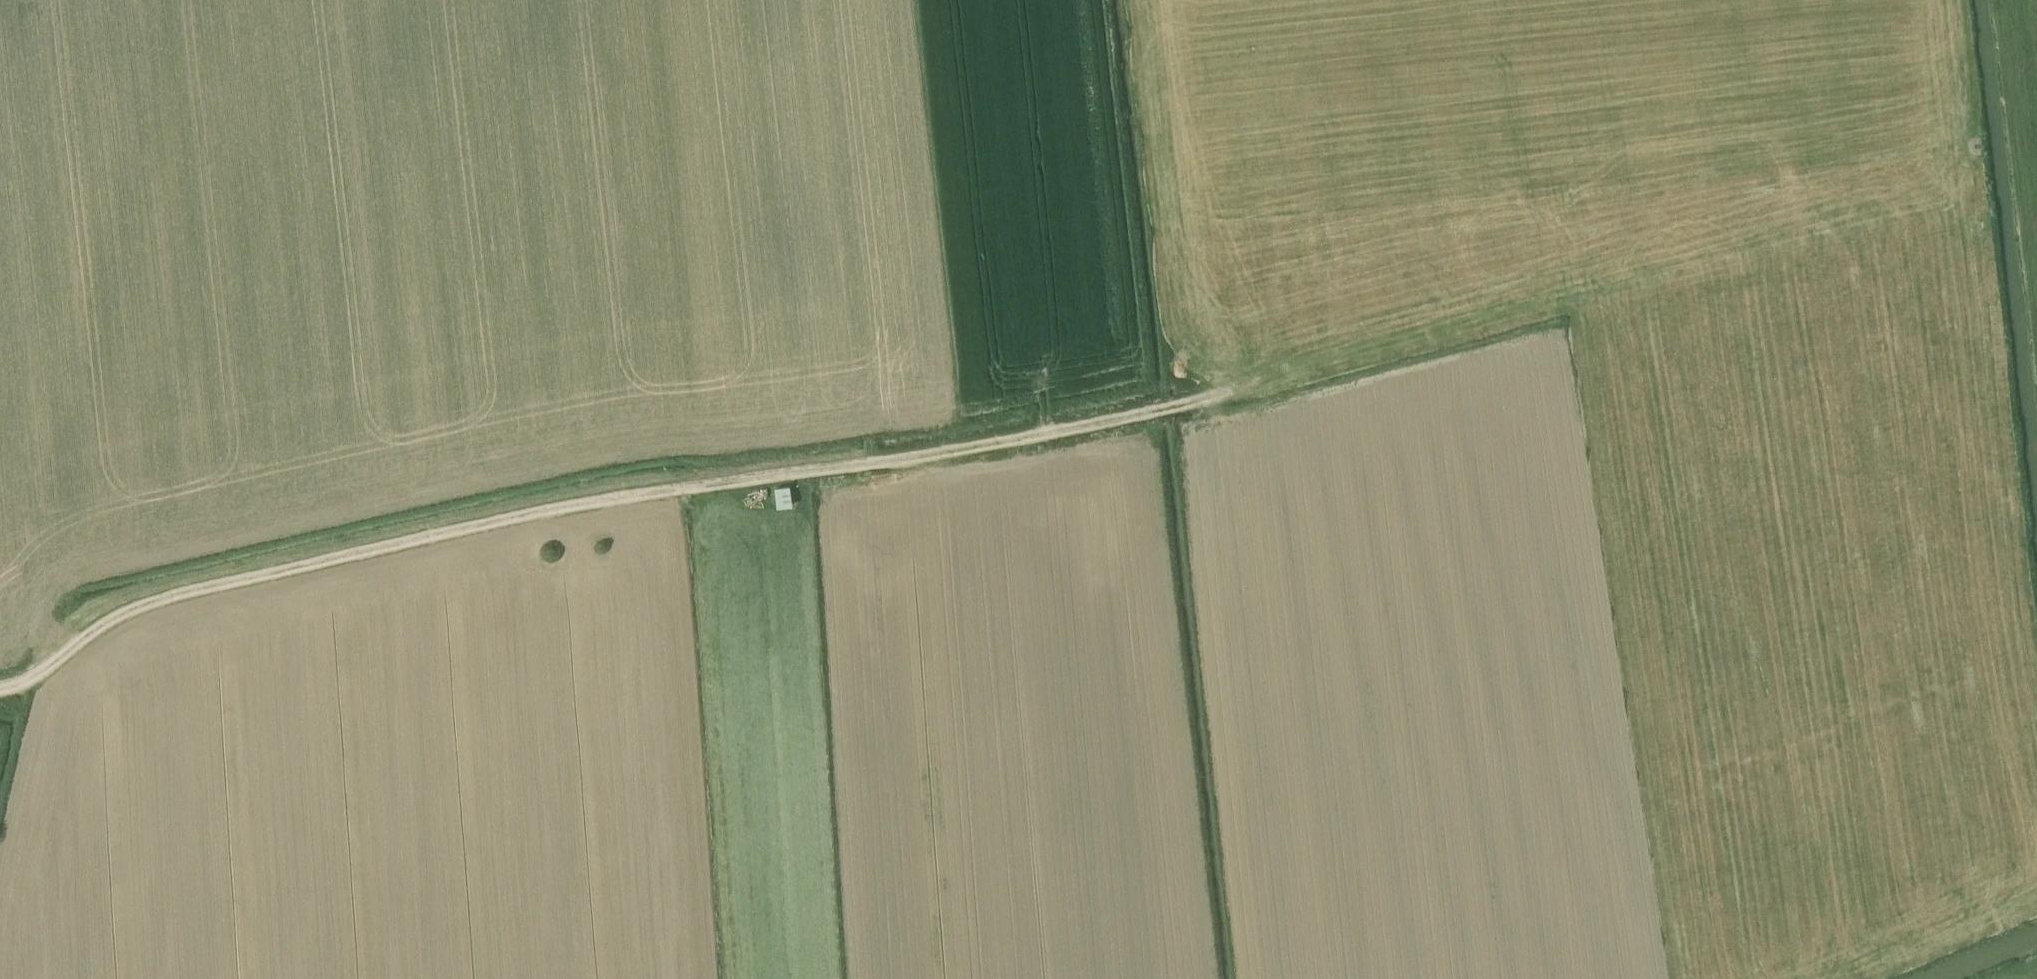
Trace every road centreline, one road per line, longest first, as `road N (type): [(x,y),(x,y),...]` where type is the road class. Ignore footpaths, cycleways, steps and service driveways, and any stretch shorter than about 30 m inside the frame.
road 1 (track): [(0,693),(128,611),(164,597),(563,510),(924,457),(1172,407)]

